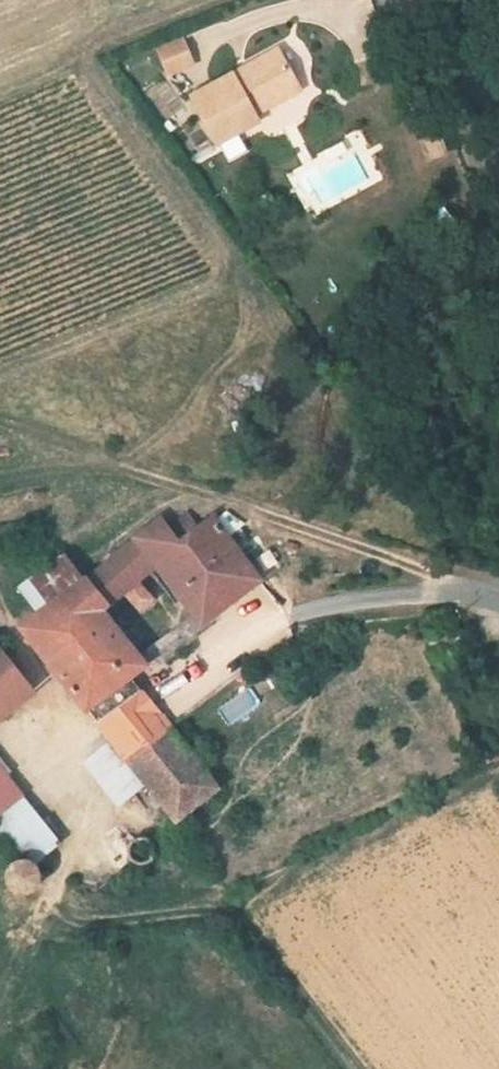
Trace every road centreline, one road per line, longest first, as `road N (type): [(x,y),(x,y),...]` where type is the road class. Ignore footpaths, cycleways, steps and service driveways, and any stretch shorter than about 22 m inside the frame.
road 1 (residential): [(285,620),(422,590),(498,600)]
road 2 (track): [(412,1),(438,90),(498,182)]
road 3 (tertiary): [(498,107),(445,51),(411,0)]

